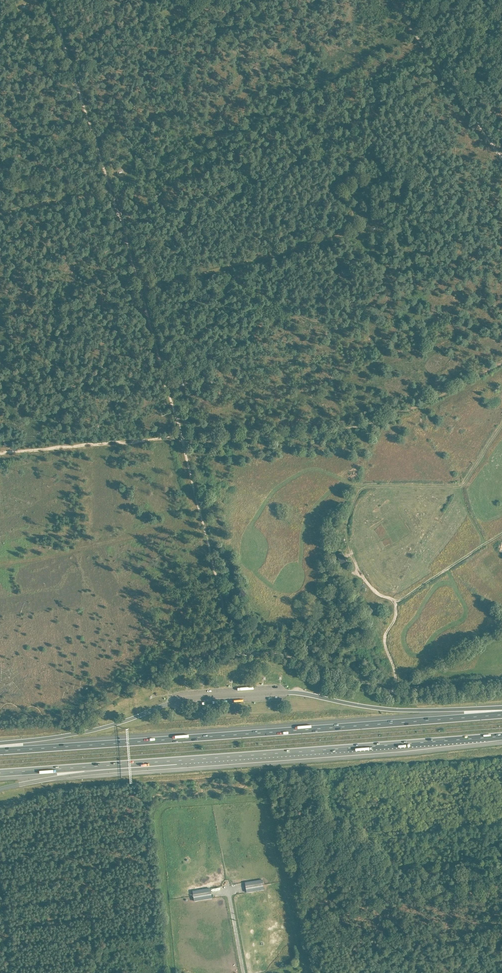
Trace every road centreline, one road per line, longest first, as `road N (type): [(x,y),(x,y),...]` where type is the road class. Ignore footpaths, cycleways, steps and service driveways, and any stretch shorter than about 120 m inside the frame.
road 1 (motorway): [(0,773),(501,737)]
road 2 (motorway): [(501,714),(0,750)]
road 3 (track): [(183,442),(50,0)]
road 4 (track): [(501,362),(363,425),(183,442)]
road 5 (unclassified): [(501,689),(408,696),(273,653),(235,654)]
road 6 (track): [(315,972),(269,781)]
road 7 (track): [(394,0),(501,157)]
road 8 (track): [(181,436),(0,453)]
road 9 (track): [(218,586),(183,442)]

